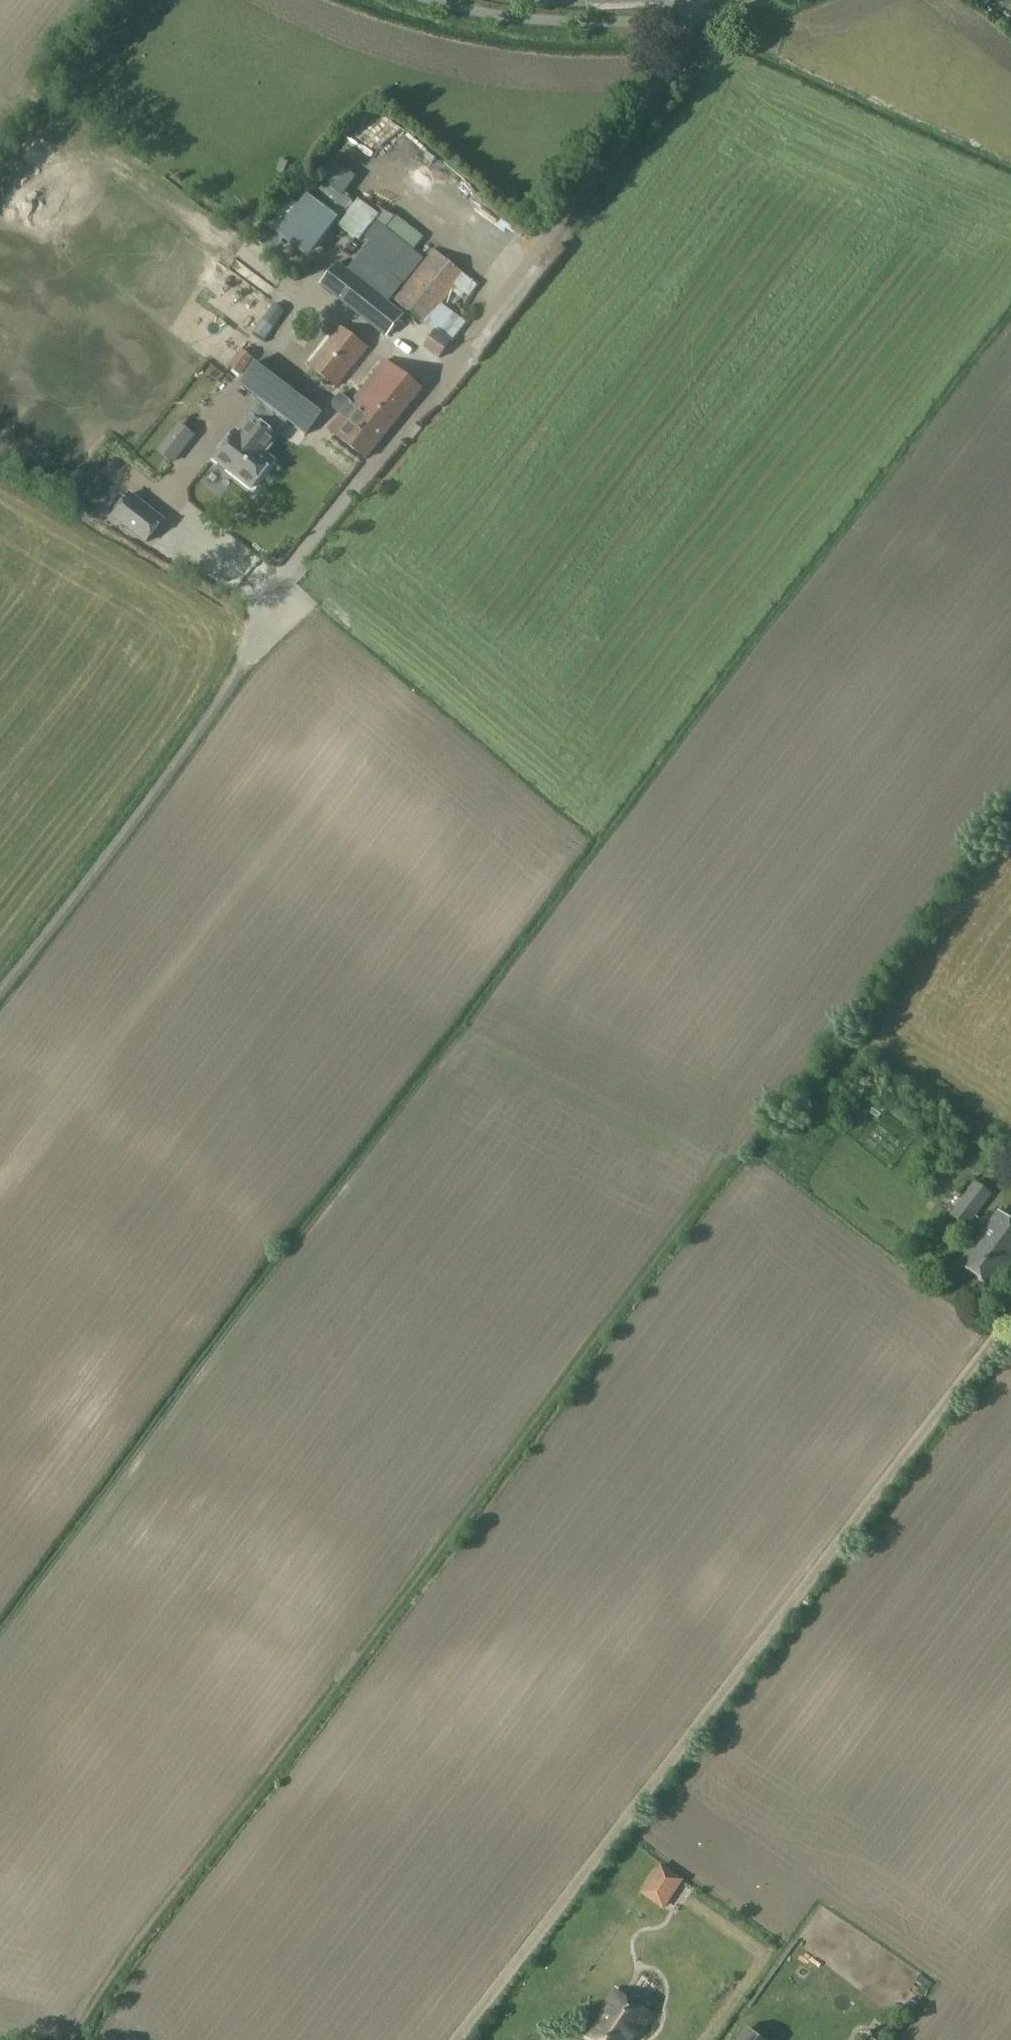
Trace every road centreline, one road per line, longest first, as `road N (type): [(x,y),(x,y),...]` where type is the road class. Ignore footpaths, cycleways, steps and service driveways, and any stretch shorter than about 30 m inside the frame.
road 1 (track): [(1010,1309),(460,2039)]
road 2 (unclassified): [(0,965),(290,603)]

